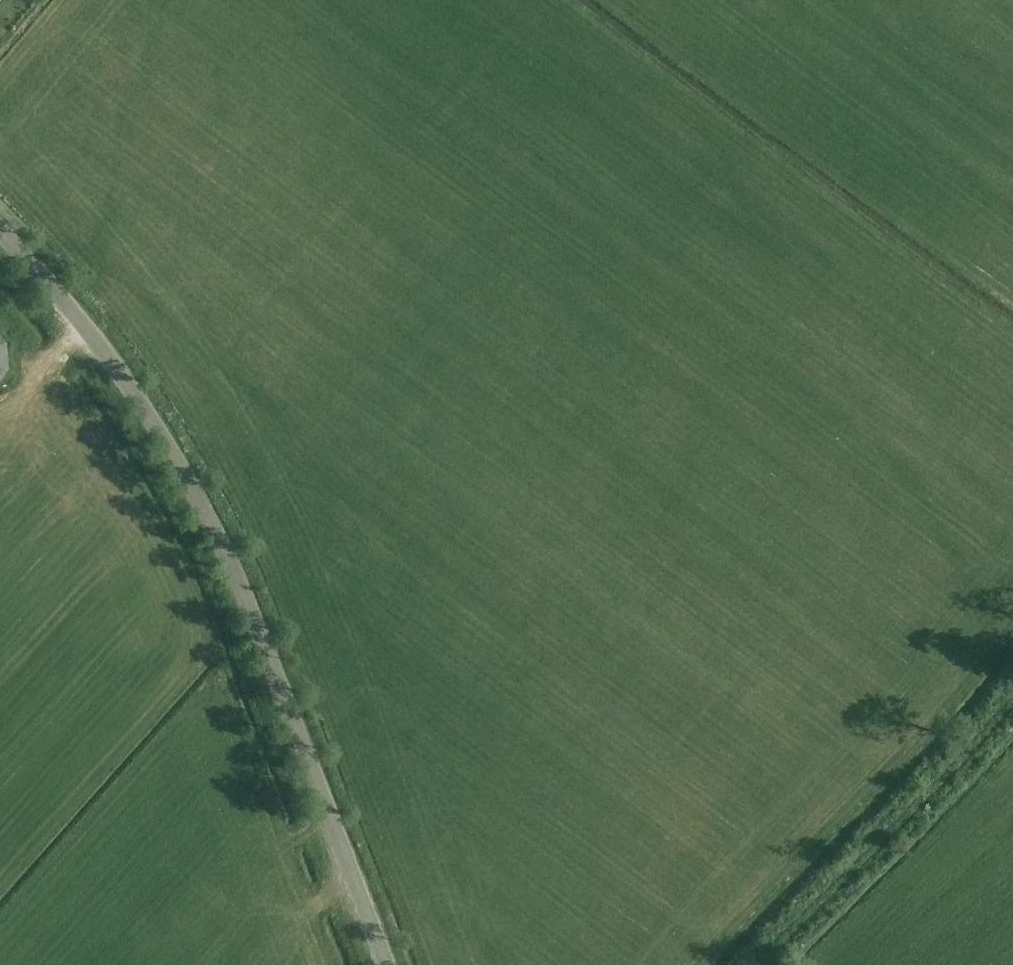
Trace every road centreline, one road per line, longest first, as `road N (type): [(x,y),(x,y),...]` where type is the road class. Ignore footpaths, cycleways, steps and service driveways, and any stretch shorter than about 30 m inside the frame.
road 1 (tertiary): [(385,964),(234,574),(114,369),(0,235)]

